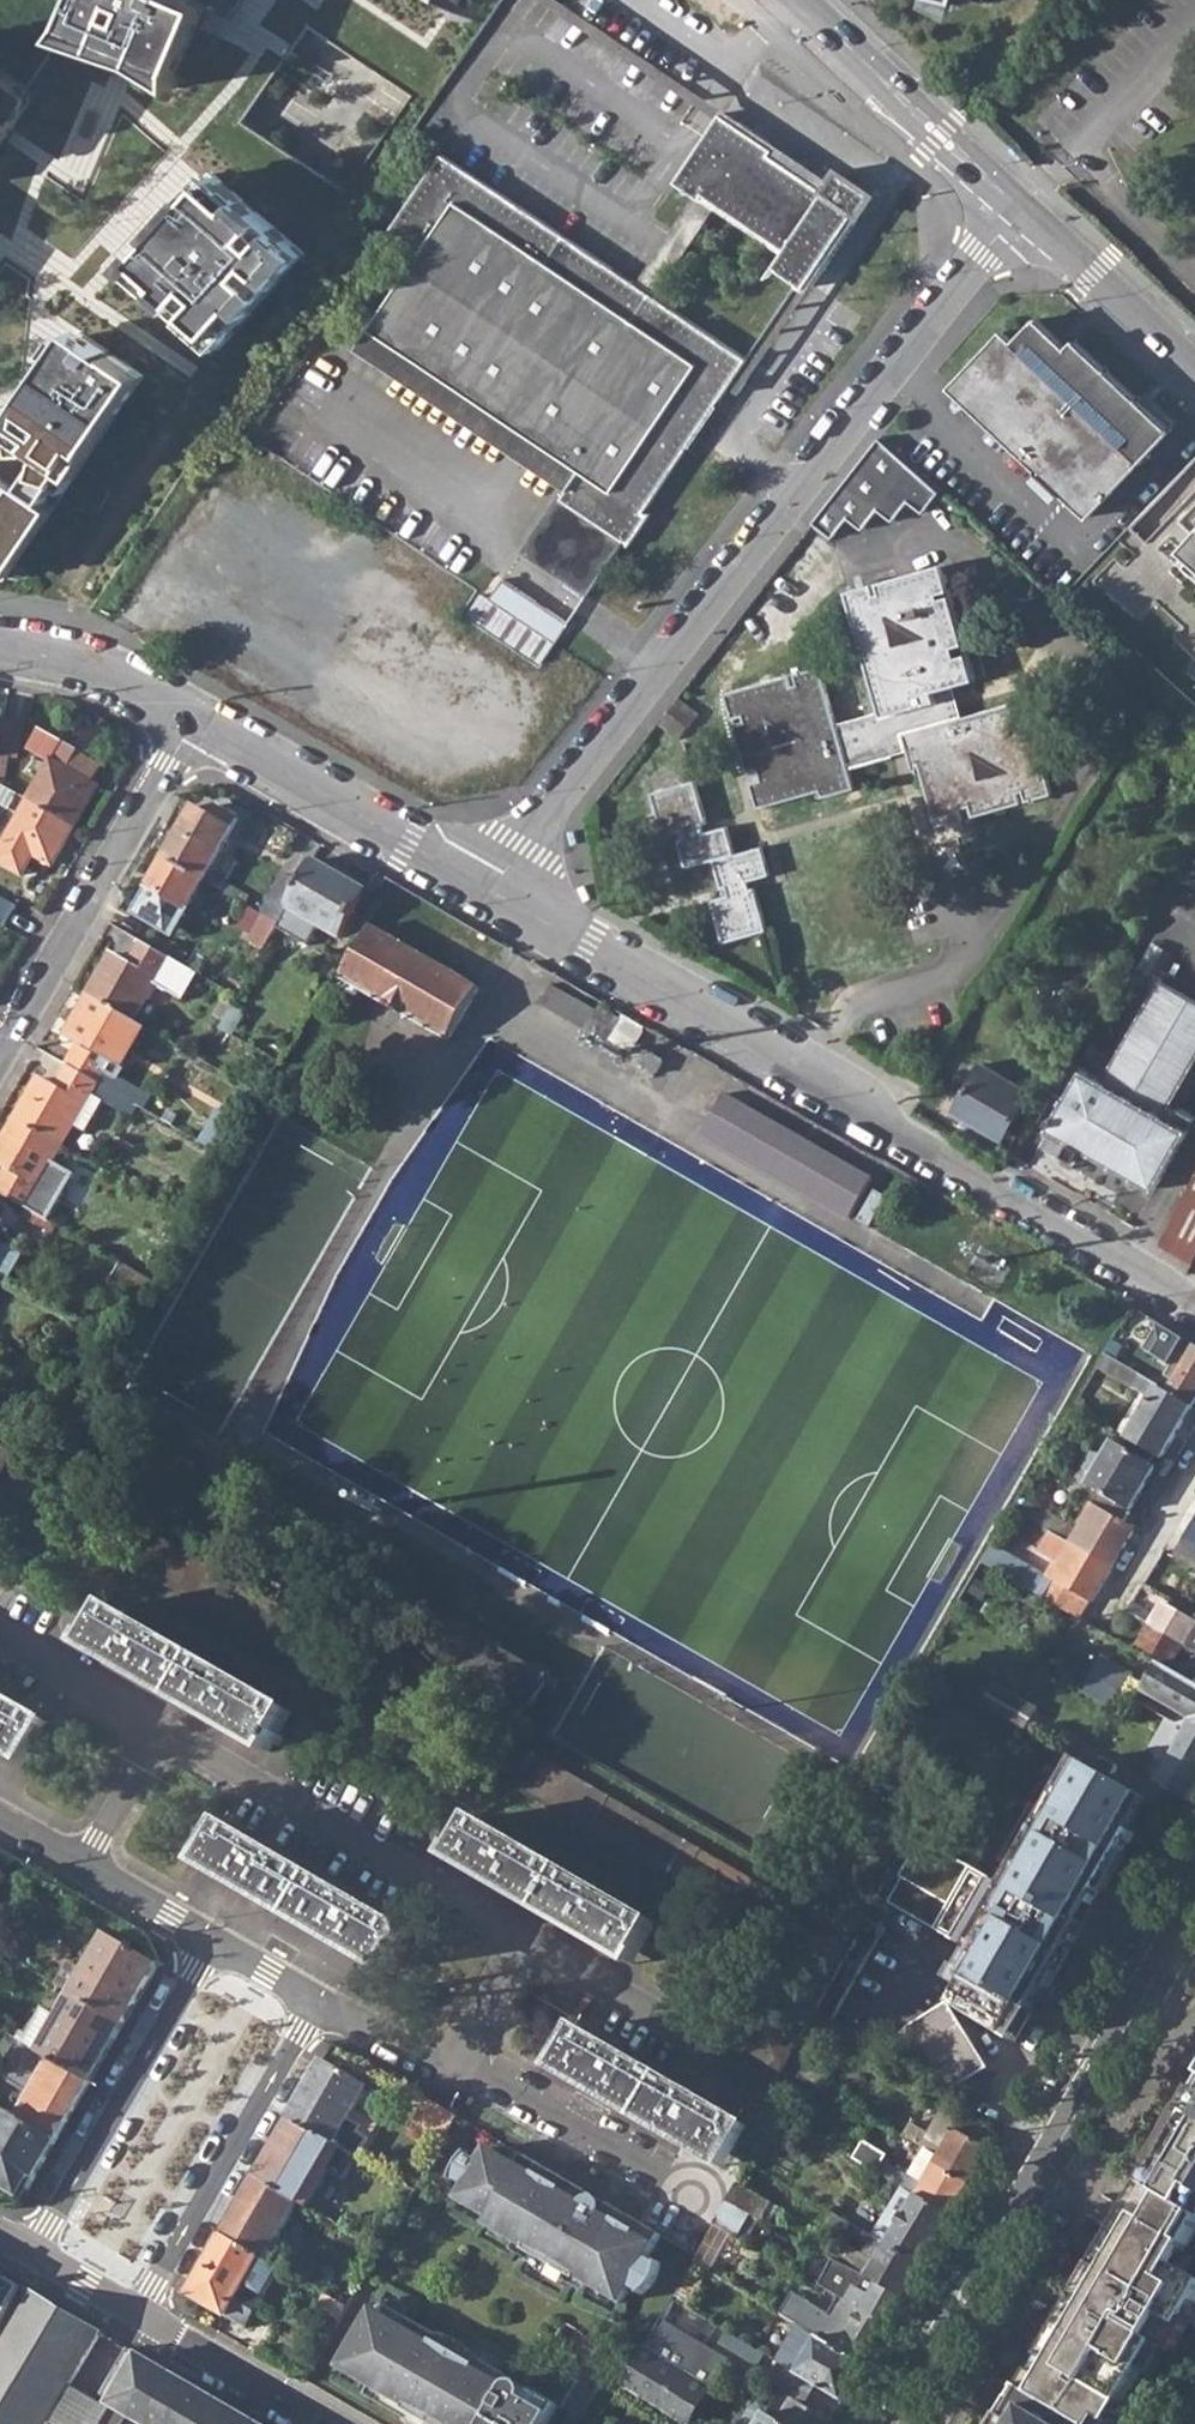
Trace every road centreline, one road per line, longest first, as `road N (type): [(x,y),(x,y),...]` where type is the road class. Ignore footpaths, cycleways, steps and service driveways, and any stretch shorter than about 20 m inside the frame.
road 1 (residential): [(486,885),(1016,198)]
road 2 (residential): [(486,885),(1194,1305)]
road 3 (primary): [(900,2423),(1194,1910)]
road 4 (residential): [(161,1728),(529,1941)]
road 5 (residential): [(195,719),(0,1042)]
road 6 (residential): [(140,2318),(325,2008)]
road 7 (residential): [(206,1939),(22,2243)]
road 8 (residential): [(195,719),(486,885)]
road 9 (tertiary): [(797,0),(1016,198)]
road 10 (residential): [(453,2077),(492,2072),(691,2180)]
road 11 (tertiary): [(1016,198),(1194,367)]
road 12 (residential): [(140,2318),(326,2423)]
road 13 (residential): [(0,646),(102,671),(195,719)]
road 14 (residential): [(529,1941),(696,2037)]
road 15 (residential): [(0,1635),(161,1728)]
road 16 (residential): [(1111,1613),(1194,1466)]
road 17 (residential): [(81,1868),(161,1728)]
road 18 (residential): [(453,2077),(529,1941)]
road 19 (residential): [(325,2008),(453,2077)]
road 20 (residential): [(81,1868),(206,1939)]
road 21 (residential): [(22,2243),(140,2318)]
road 22 (residential): [(206,1939),(325,2008)]

